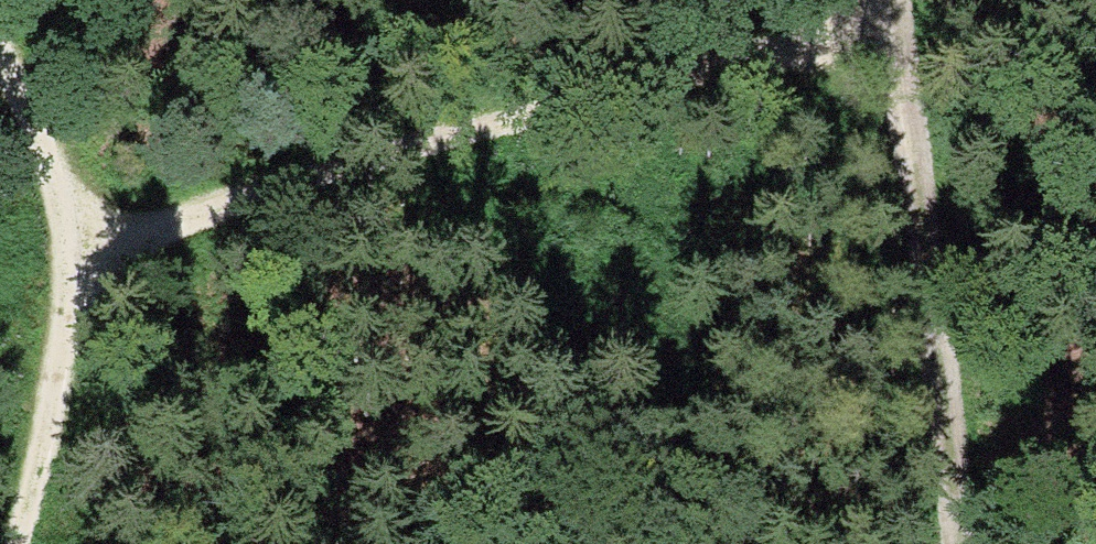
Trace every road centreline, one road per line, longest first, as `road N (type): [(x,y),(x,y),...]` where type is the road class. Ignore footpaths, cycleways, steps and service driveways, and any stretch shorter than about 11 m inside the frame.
road 1 (track): [(888,30),(75,229)]
road 2 (track): [(962,543),(888,30)]
road 3 (track): [(18,543),(63,383),(75,229)]
road 4 (track): [(75,229),(0,60)]

